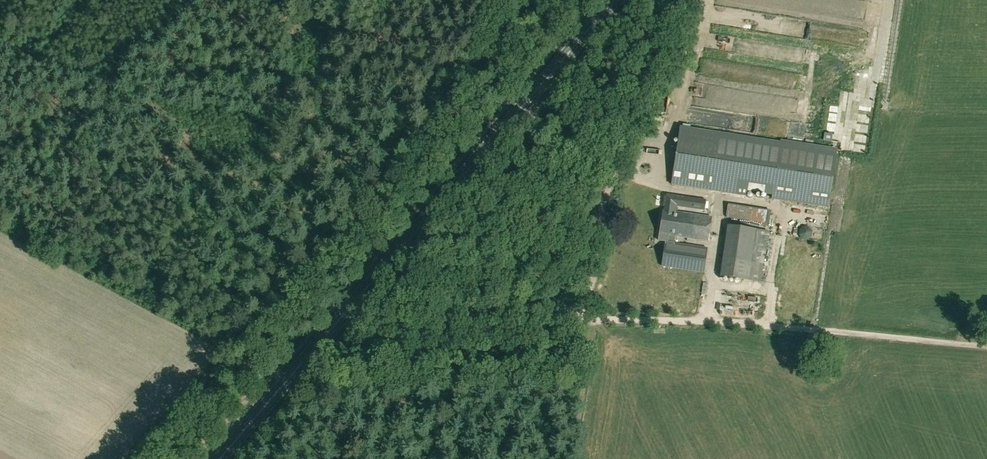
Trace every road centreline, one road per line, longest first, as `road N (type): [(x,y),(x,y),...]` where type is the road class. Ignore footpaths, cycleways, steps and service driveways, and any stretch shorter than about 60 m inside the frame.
road 1 (track): [(986,346),(705,321),(358,318)]
road 2 (secondary): [(221,458),(614,0)]

